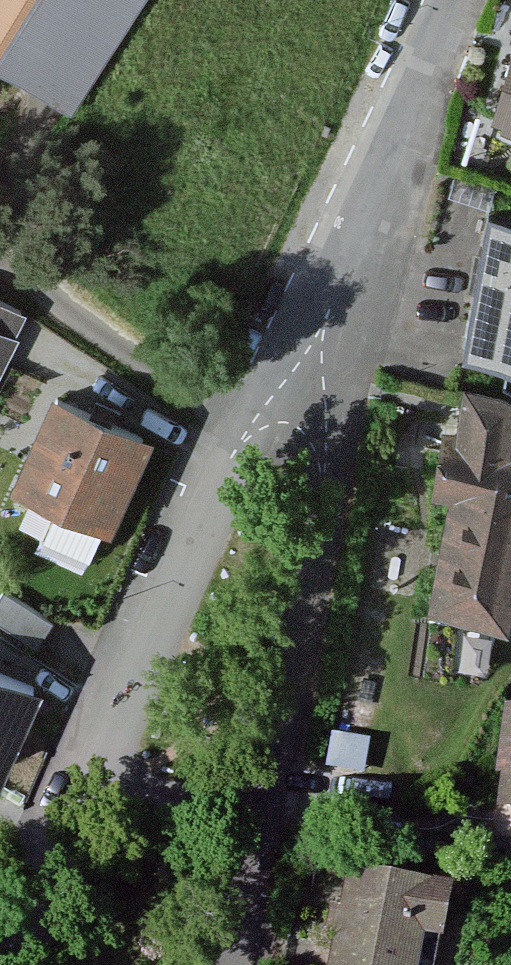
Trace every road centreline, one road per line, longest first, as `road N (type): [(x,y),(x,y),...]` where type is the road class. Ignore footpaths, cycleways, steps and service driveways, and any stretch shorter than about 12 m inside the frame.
road 1 (unclassified): [(294,384),(331,454),(331,513),(269,823)]
road 2 (unclassified): [(294,384),(228,464),(107,777)]
road 3 (unclassified): [(460,0),(294,384)]
road 4 (unclassified): [(107,777),(25,964)]
road 5 (unclassified): [(107,777),(269,823)]
road 6 (unclassified): [(269,823),(240,964)]

